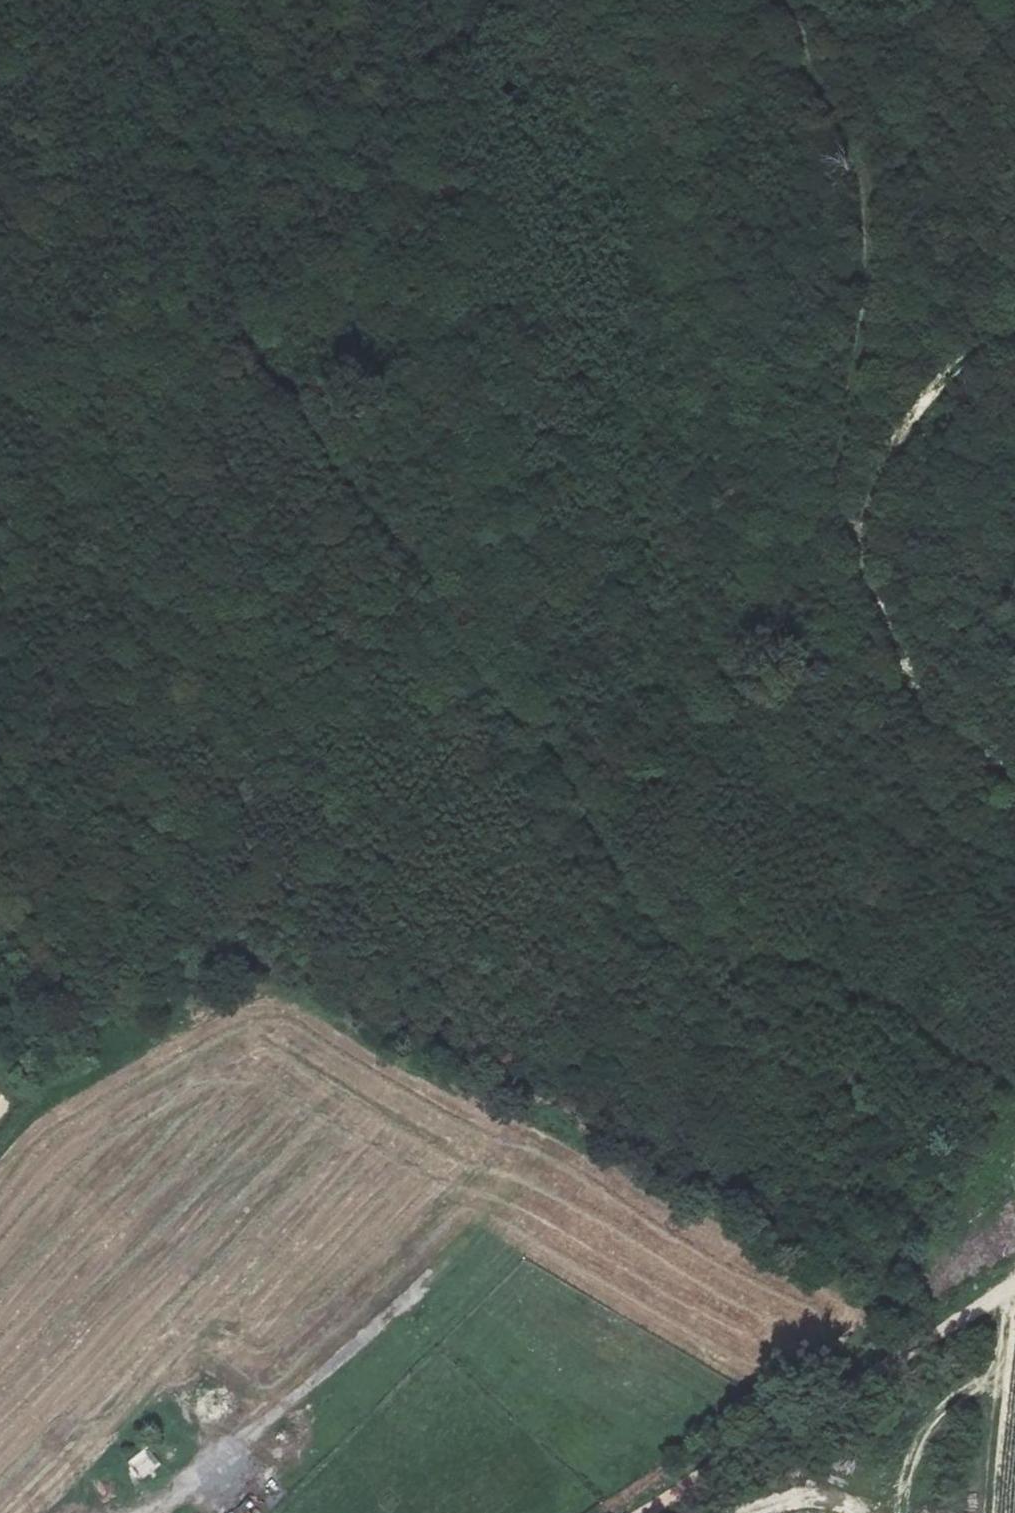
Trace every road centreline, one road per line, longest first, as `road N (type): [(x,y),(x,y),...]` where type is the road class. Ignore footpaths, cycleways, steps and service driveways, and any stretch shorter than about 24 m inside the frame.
road 1 (track): [(1014,790),(996,754),(922,720),(909,664),(857,555),(860,521),(918,407),(984,342),(1014,336)]
road 2 (track): [(1014,1285),(657,1512)]
road 3 (track): [(1014,1349),(1005,1372),(947,1412),(903,1512)]
road 4 (track): [(893,1512),(879,1492),(845,1482),(759,1512)]

